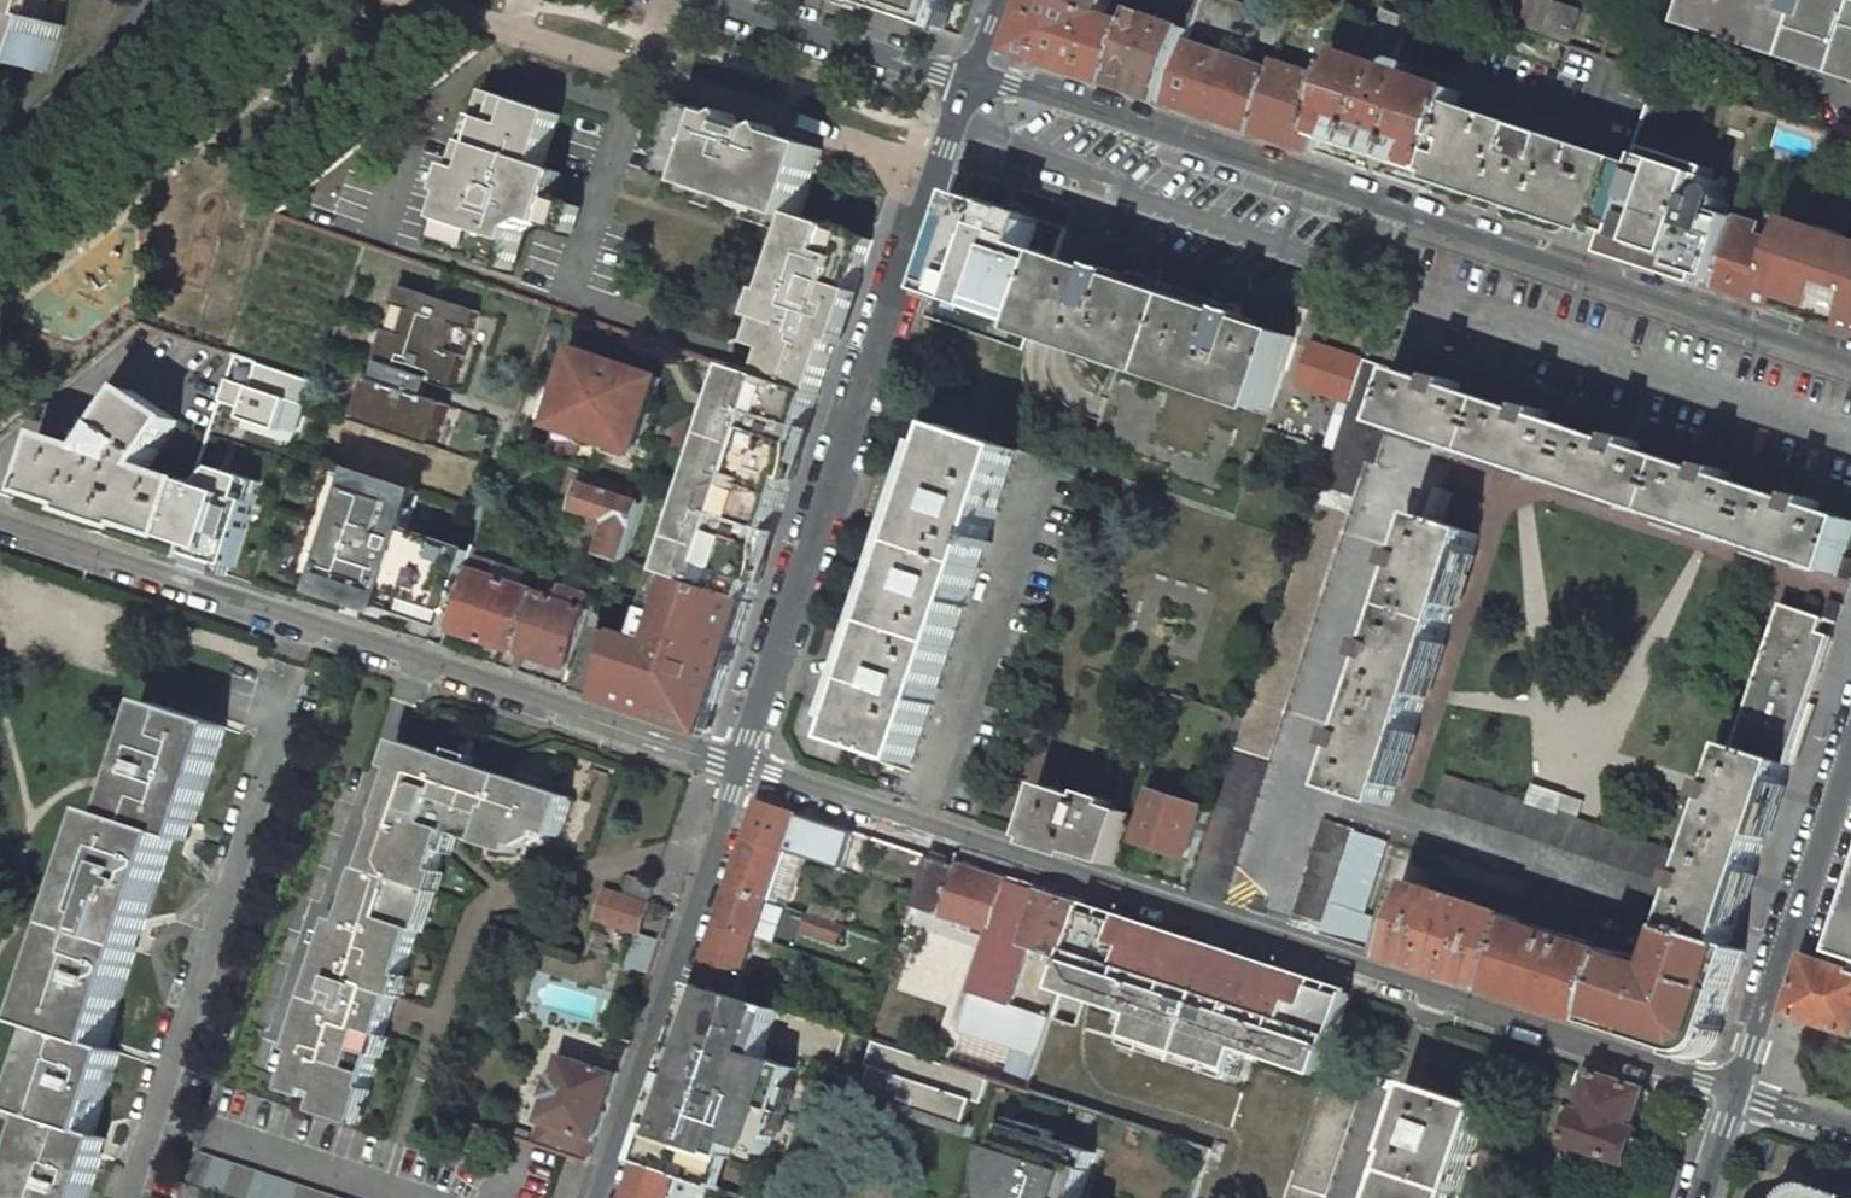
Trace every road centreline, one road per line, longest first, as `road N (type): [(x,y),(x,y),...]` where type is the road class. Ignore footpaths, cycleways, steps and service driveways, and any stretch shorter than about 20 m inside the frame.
road 1 (residential): [(1738,1090),(745,768)]
road 2 (residential): [(1850,362),(1011,84),(973,84)]
road 3 (residential): [(745,768),(0,532)]
road 4 (residential): [(745,768),(973,84)]
road 5 (residential): [(600,1197),(745,768)]
road 6 (residential): [(1850,754),(1738,1090)]
road 7 (residential): [(973,84),(722,0)]

